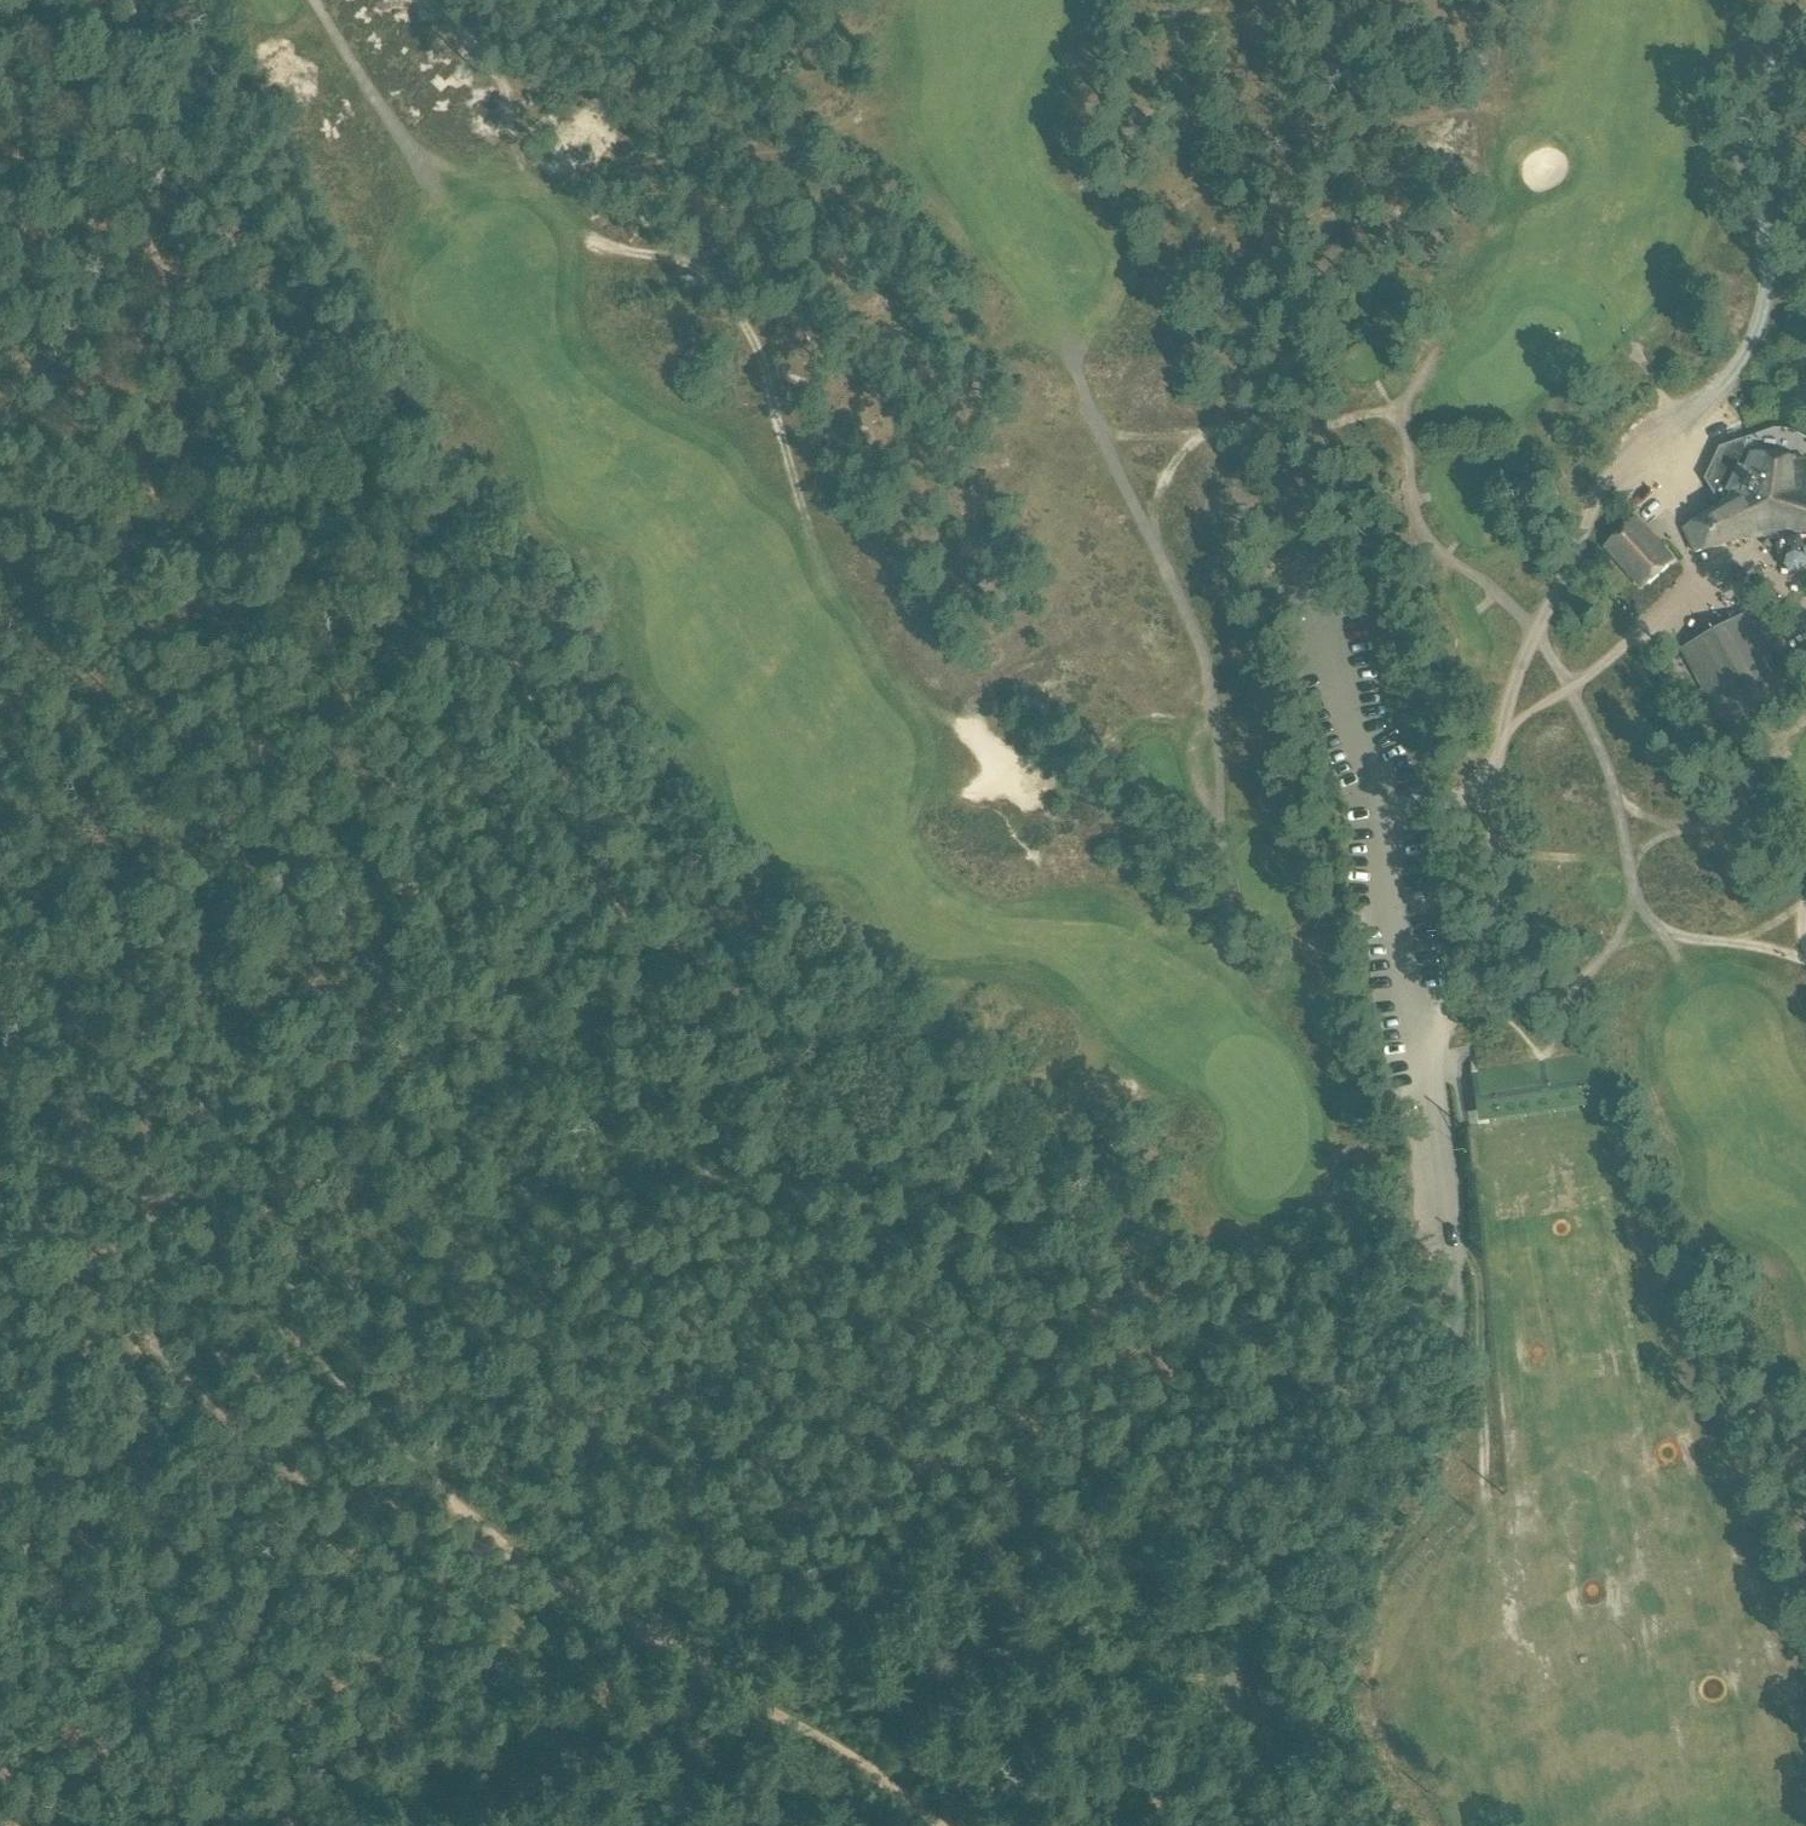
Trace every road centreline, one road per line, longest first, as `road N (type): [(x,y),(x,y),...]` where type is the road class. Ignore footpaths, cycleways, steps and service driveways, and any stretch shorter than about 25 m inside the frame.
road 1 (track): [(0,1167),(65,1272),(271,1446),(324,1481),(475,1528)]
road 2 (track): [(388,1825),(428,1820),(706,1672)]
road 3 (track): [(706,1672),(777,1698),(934,1825)]
road 4 (track): [(475,1528),(706,1672)]

